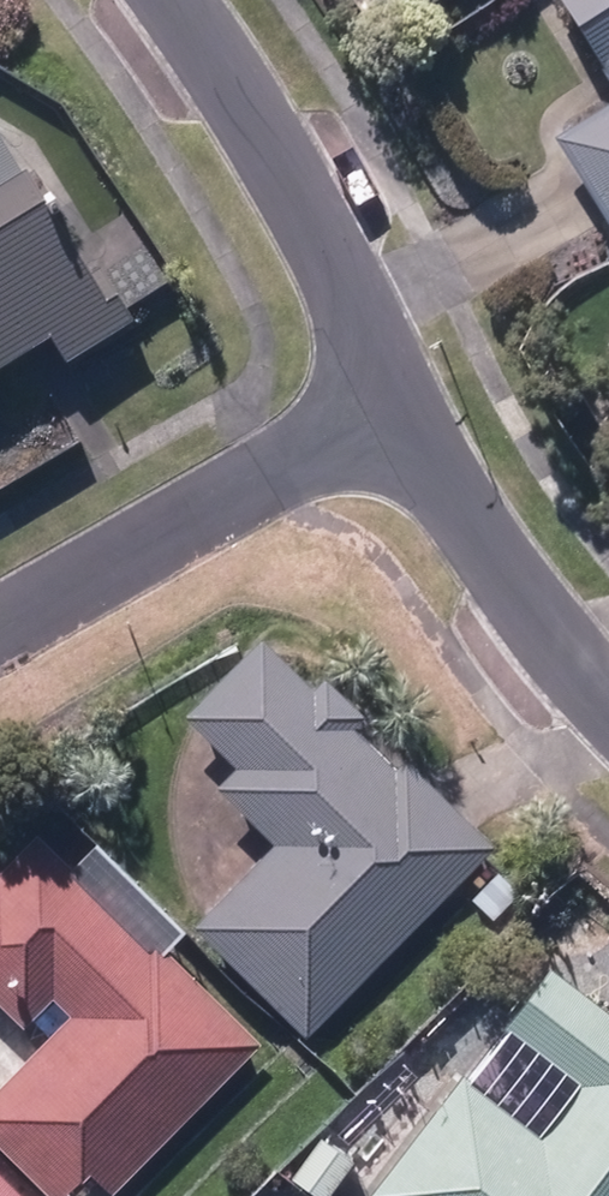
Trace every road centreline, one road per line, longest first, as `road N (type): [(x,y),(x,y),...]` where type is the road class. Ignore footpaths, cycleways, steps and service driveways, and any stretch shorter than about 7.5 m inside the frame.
road 1 (residential): [(157,0),(242,114),(368,383)]
road 2 (residential): [(0,614),(368,383)]
road 3 (residential): [(368,383),(471,530),(608,690)]

